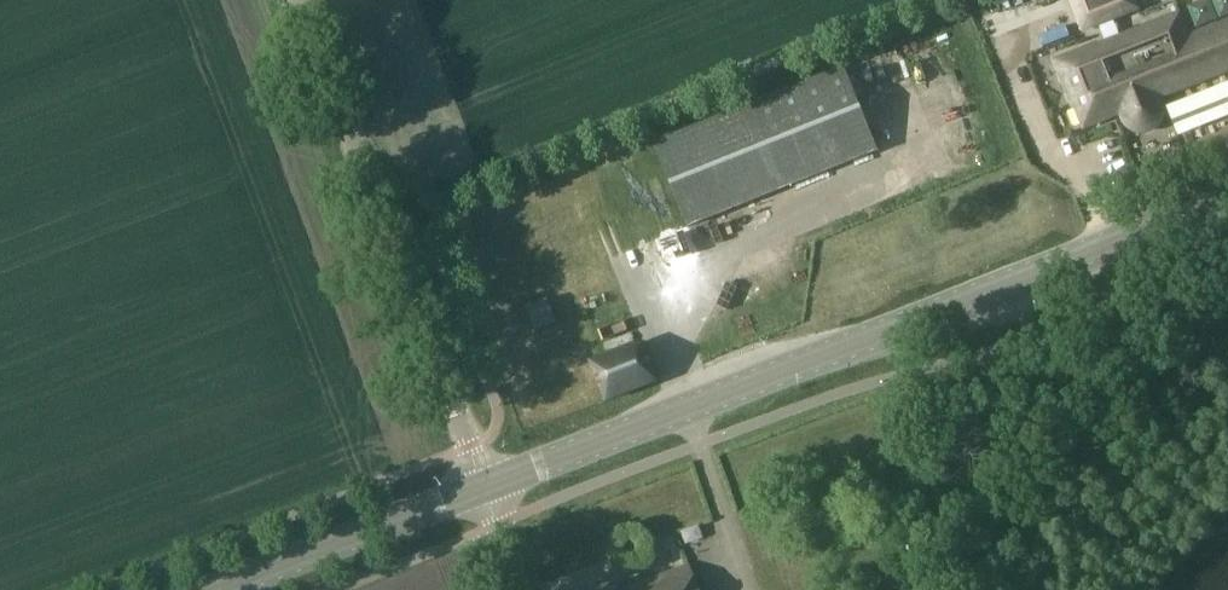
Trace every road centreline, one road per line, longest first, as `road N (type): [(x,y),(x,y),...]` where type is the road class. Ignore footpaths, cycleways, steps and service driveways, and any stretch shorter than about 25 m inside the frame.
road 1 (secondary): [(482,489),(1227,196)]
road 2 (tertiary): [(467,448),(296,0)]
road 3 (secondary): [(220,589),(482,489)]

